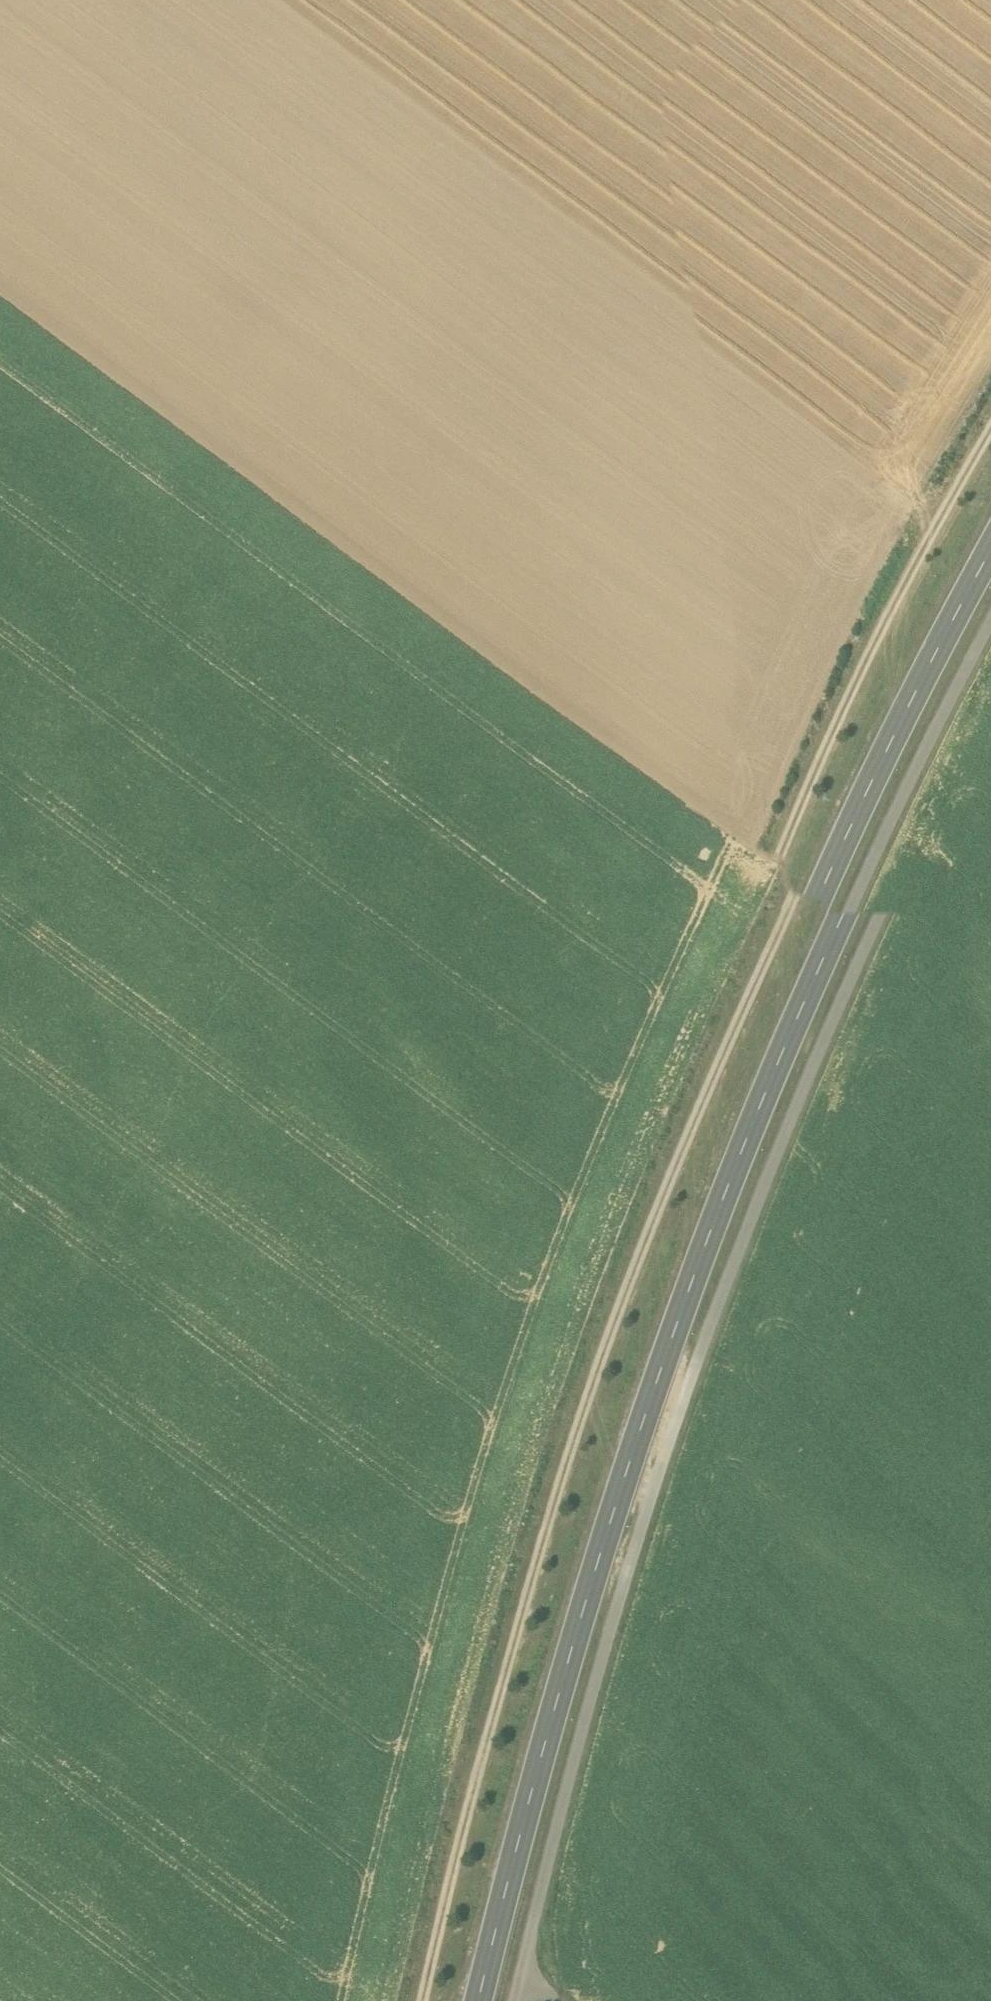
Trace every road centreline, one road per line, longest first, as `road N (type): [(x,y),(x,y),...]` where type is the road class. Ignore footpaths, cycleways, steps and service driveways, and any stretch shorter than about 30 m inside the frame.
road 1 (track): [(419,2000),(512,1651),(624,1290),(795,882),(906,644),(990,493)]
road 2 (secondary): [(474,2000),(563,1664),(680,1299),(840,906),(990,616)]
road 3 (track): [(513,2000),(592,1670),(711,1315),(875,917),(990,685)]

